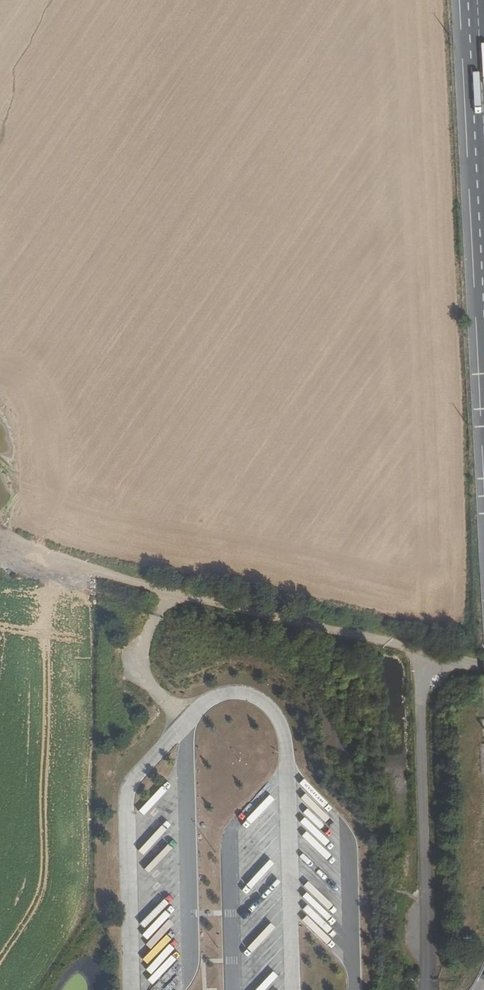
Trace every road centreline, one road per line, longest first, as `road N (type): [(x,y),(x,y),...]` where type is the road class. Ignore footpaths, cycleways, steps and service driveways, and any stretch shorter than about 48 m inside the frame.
road 1 (residential): [(171,592),(483,667)]
road 2 (track): [(0,543),(171,592)]

